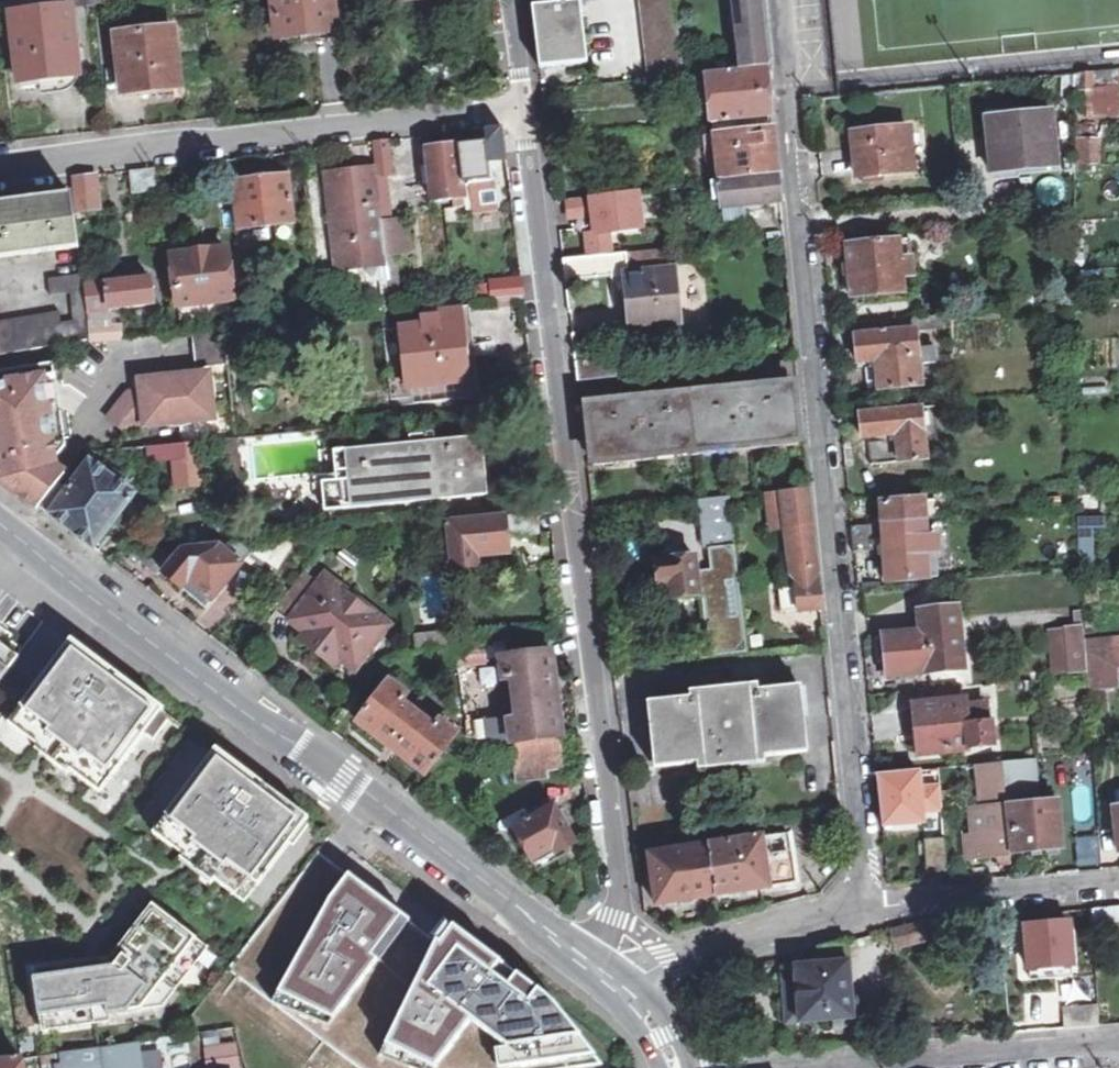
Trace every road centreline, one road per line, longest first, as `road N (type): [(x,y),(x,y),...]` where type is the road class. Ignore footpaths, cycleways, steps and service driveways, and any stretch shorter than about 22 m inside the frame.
road 1 (residential): [(871,903),(780,0)]
road 2 (residential): [(525,109),(617,915)]
road 3 (tertiary): [(581,955),(0,525)]
road 4 (residential): [(0,170),(525,109)]
road 5 (residential): [(871,903),(1118,881)]
road 6 (residential): [(886,1067),(1118,1051)]
road 7 (residential): [(664,959),(871,903)]

